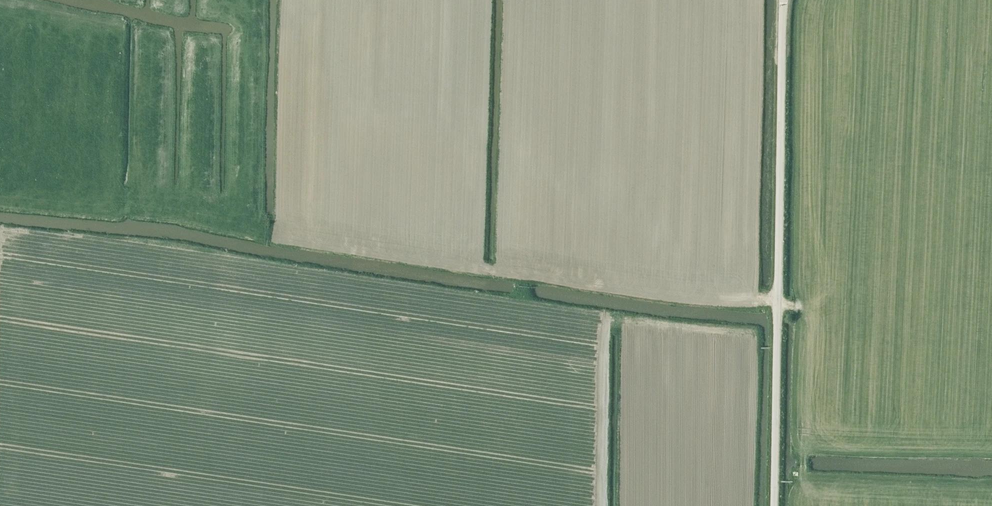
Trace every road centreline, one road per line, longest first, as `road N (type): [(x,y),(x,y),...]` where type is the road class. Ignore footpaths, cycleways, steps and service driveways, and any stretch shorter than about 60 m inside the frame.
road 1 (unclassified): [(774,505),(785,0)]

